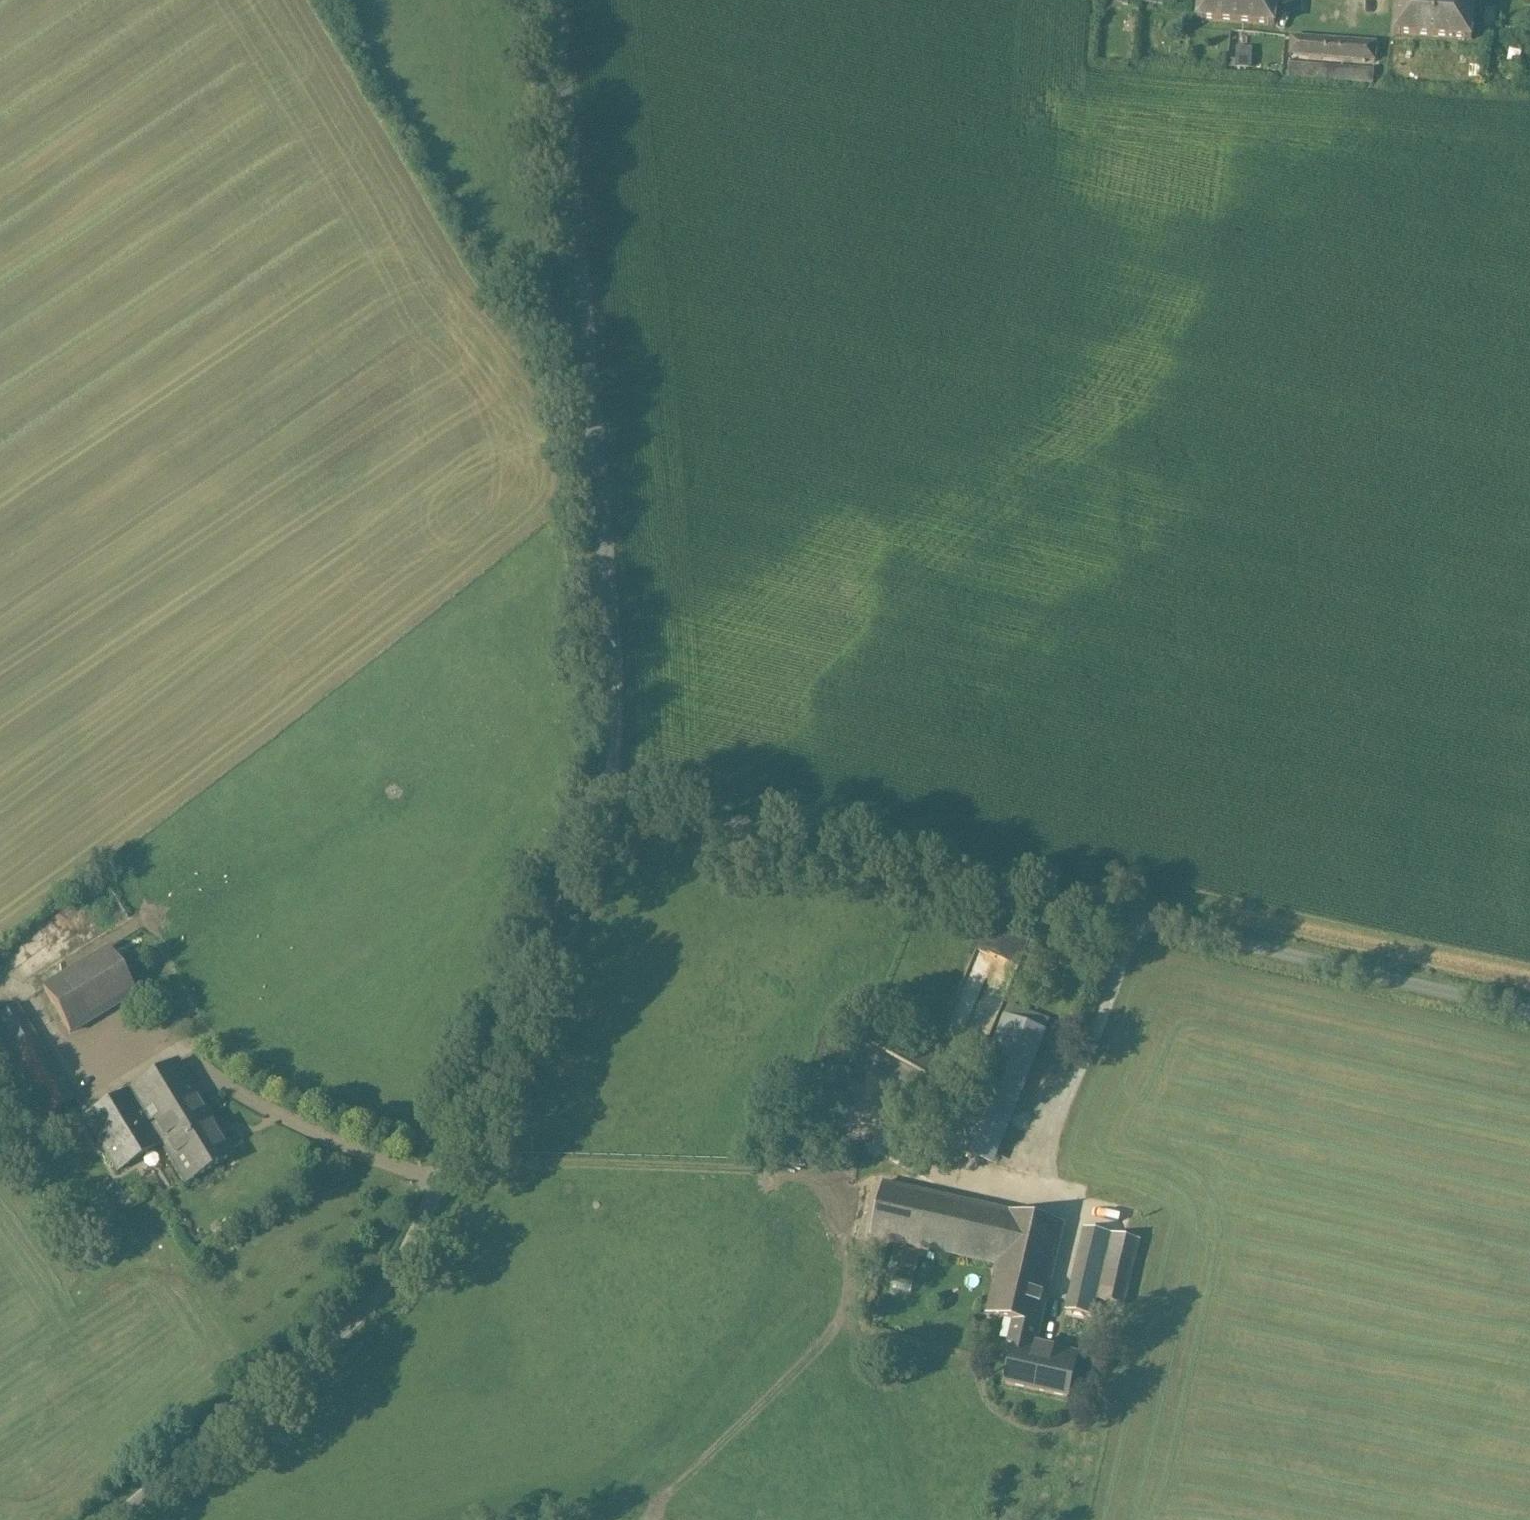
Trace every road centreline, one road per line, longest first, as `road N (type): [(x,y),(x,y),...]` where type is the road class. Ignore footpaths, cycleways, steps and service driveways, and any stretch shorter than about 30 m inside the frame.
road 1 (unclassified): [(111,1519),(387,1284),(601,798),(1529,1009)]
road 2 (track): [(442,1157),(861,1169),(871,1176),(834,1330),(660,1505),(665,1519)]
road 3 (track): [(549,0),(598,565),(601,798)]

